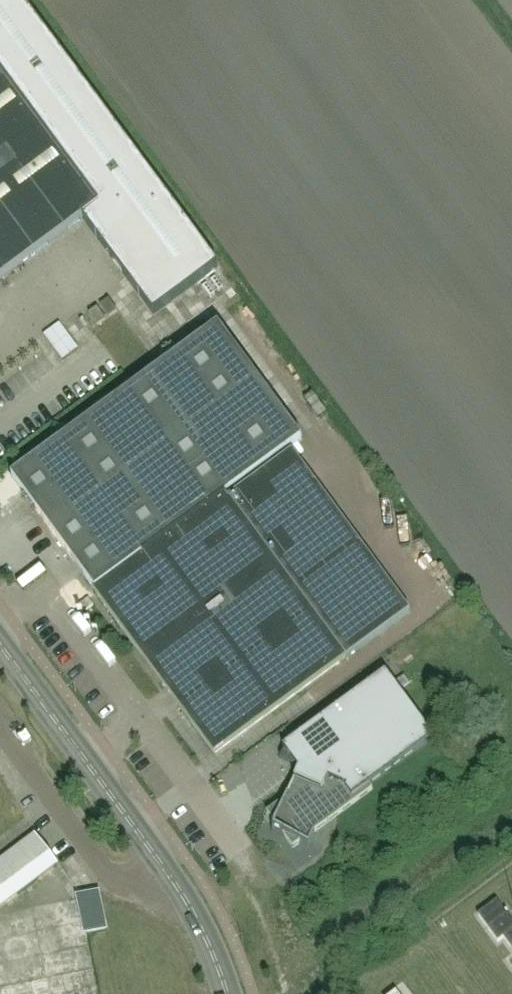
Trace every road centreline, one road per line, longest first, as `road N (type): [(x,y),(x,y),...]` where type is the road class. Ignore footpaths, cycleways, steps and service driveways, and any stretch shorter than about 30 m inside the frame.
road 1 (tertiary): [(229,993),(186,897),(0,644)]

